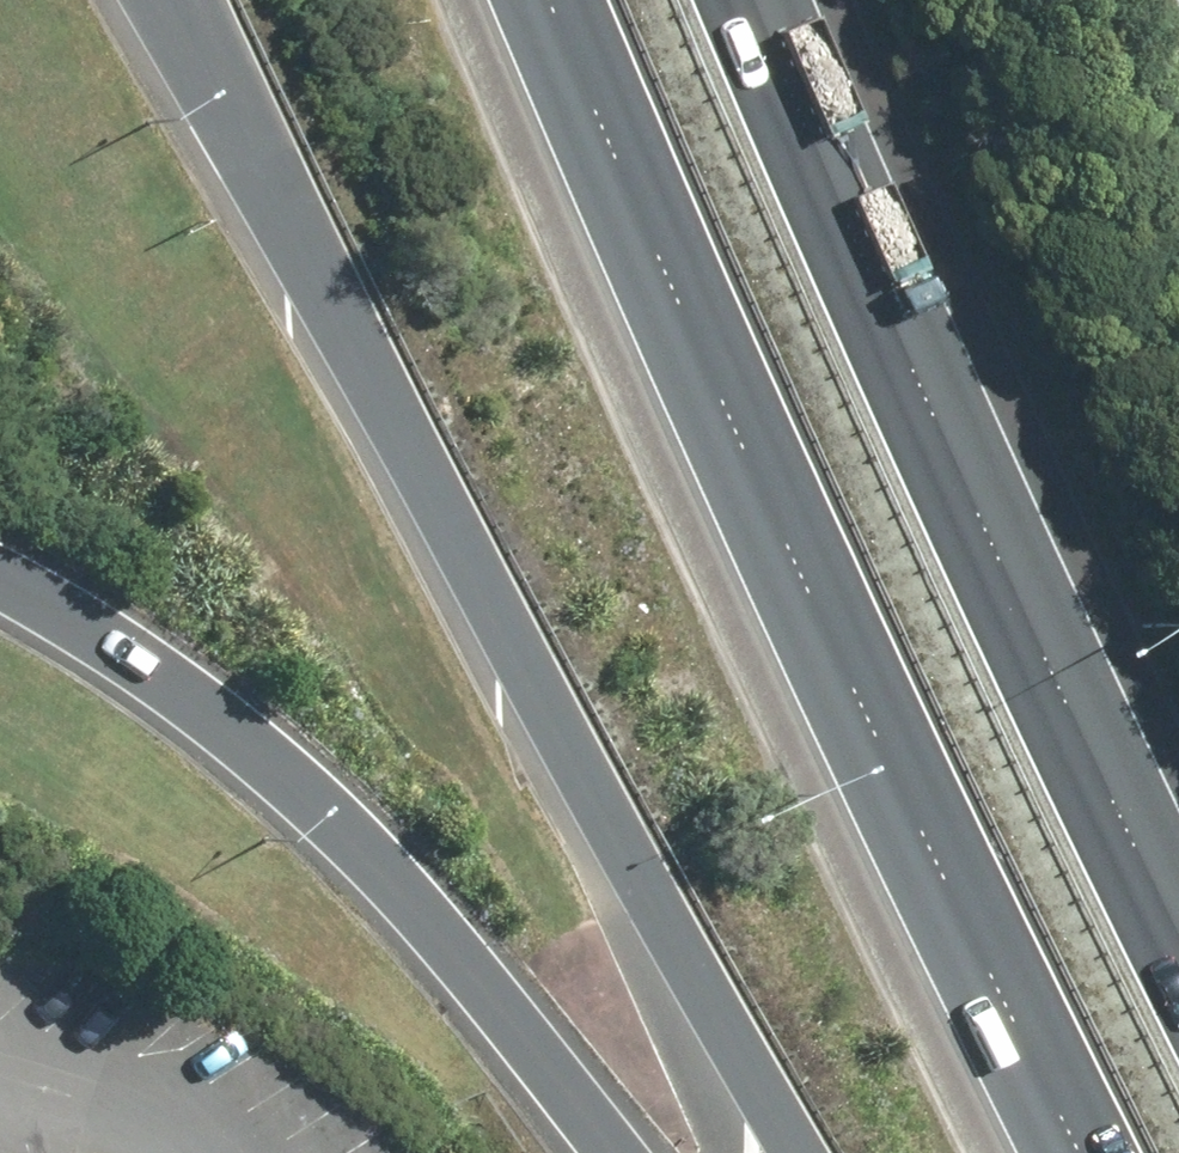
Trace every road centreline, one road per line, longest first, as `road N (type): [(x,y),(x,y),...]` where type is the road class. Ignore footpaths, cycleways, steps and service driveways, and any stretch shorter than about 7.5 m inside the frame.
road 1 (motorway): [(799,1152),(604,816),(190,0)]
road 2 (motorway): [(1069,1152),(1001,1022),(660,266),(551,0)]
road 3 (motorway): [(755,0),(843,218),(1178,955)]
road 4 (motorway): [(607,1152),(455,951),(269,771),(101,639),(0,587)]

